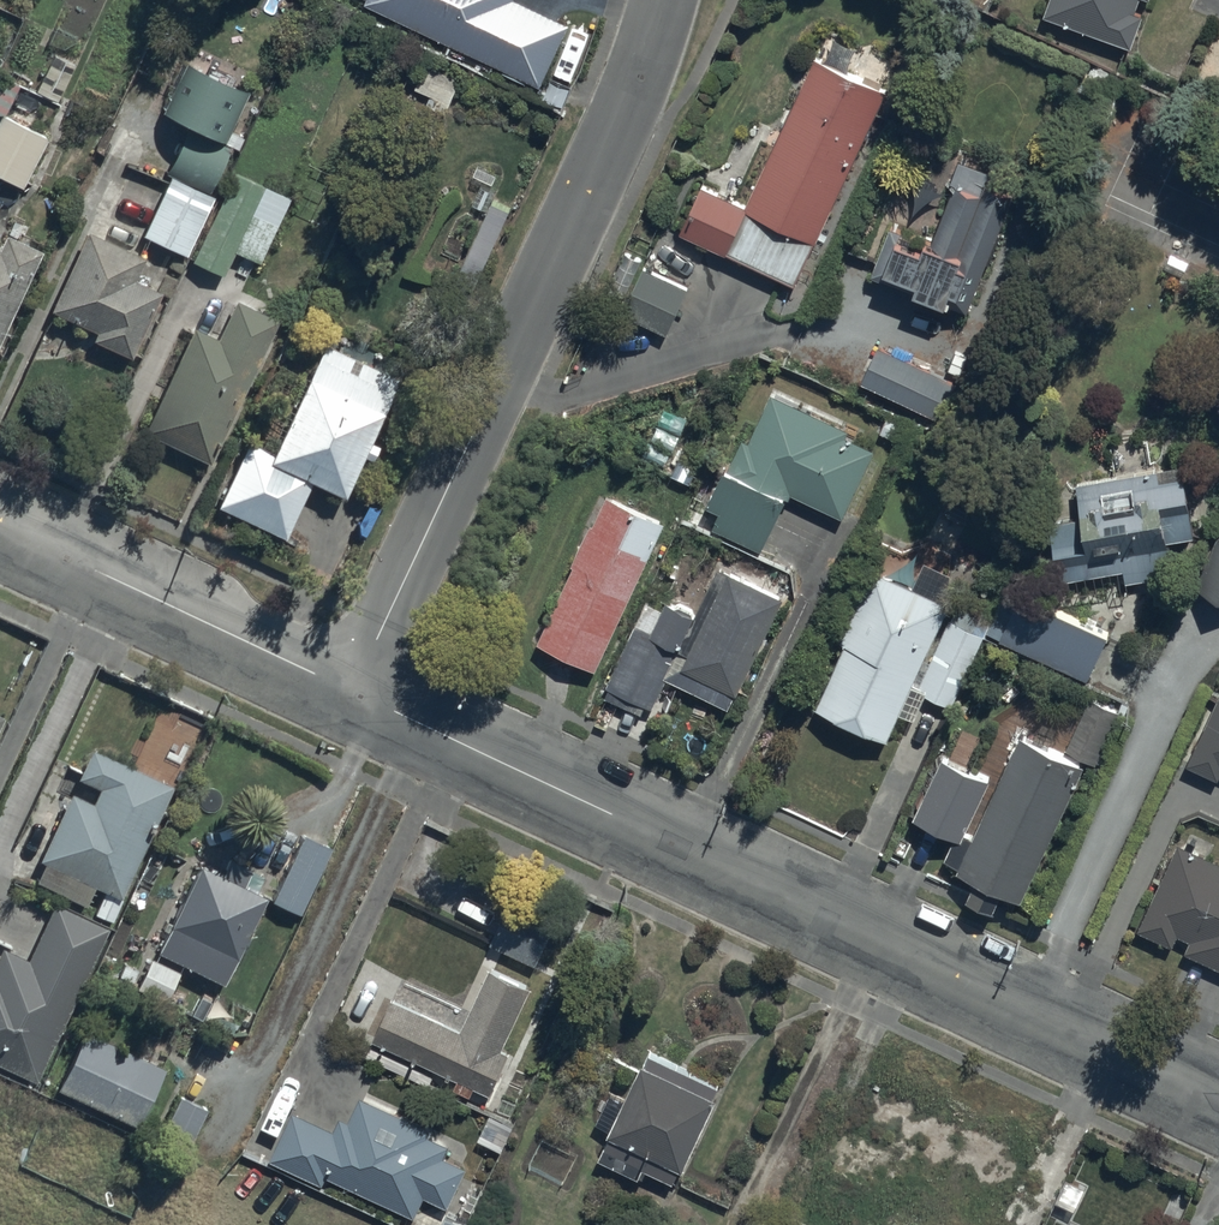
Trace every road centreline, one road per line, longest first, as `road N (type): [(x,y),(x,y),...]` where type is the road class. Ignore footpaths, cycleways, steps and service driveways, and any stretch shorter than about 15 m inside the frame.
road 1 (residential): [(1218,1101),(354,692)]
road 2 (residential): [(354,692),(673,0)]
road 3 (residential): [(354,692),(0,529)]

